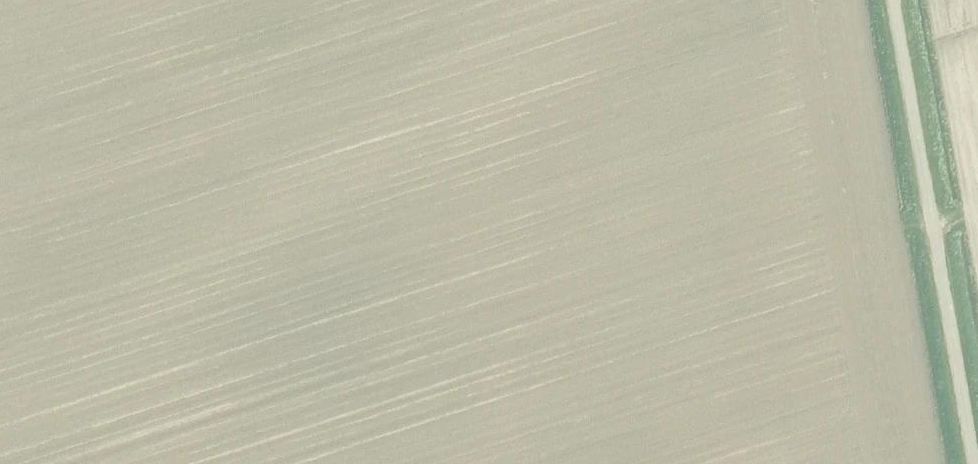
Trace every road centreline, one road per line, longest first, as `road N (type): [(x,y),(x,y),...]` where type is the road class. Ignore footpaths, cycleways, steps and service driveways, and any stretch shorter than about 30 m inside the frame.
road 1 (unclassified): [(972,463),(892,0)]

